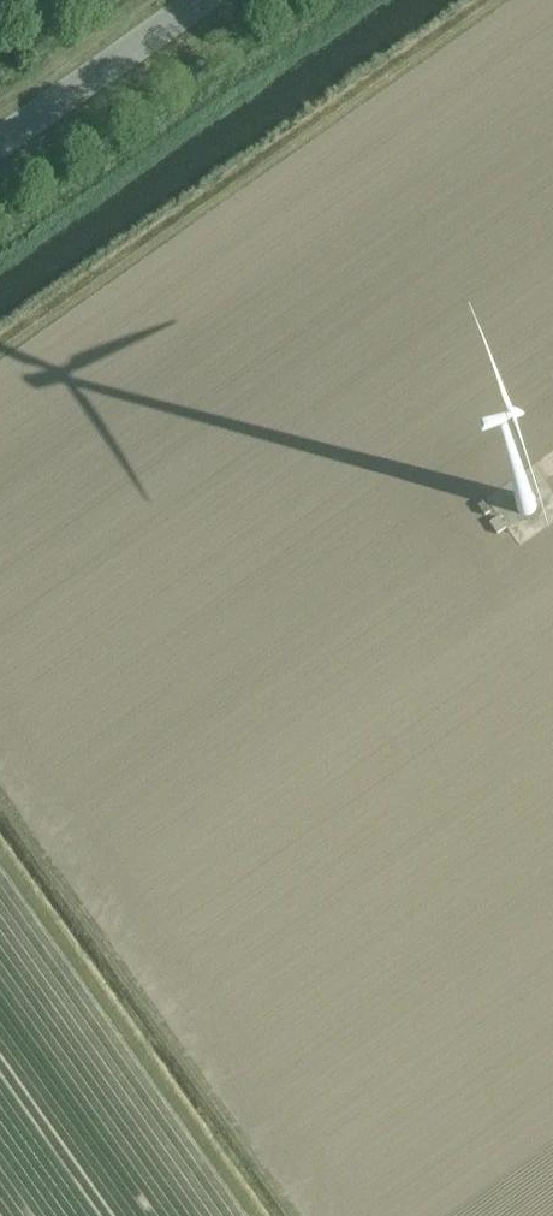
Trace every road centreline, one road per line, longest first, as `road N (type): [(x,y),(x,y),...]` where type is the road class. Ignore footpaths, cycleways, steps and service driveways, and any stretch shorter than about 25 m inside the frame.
road 1 (unclassified): [(0,143),(203,0)]

